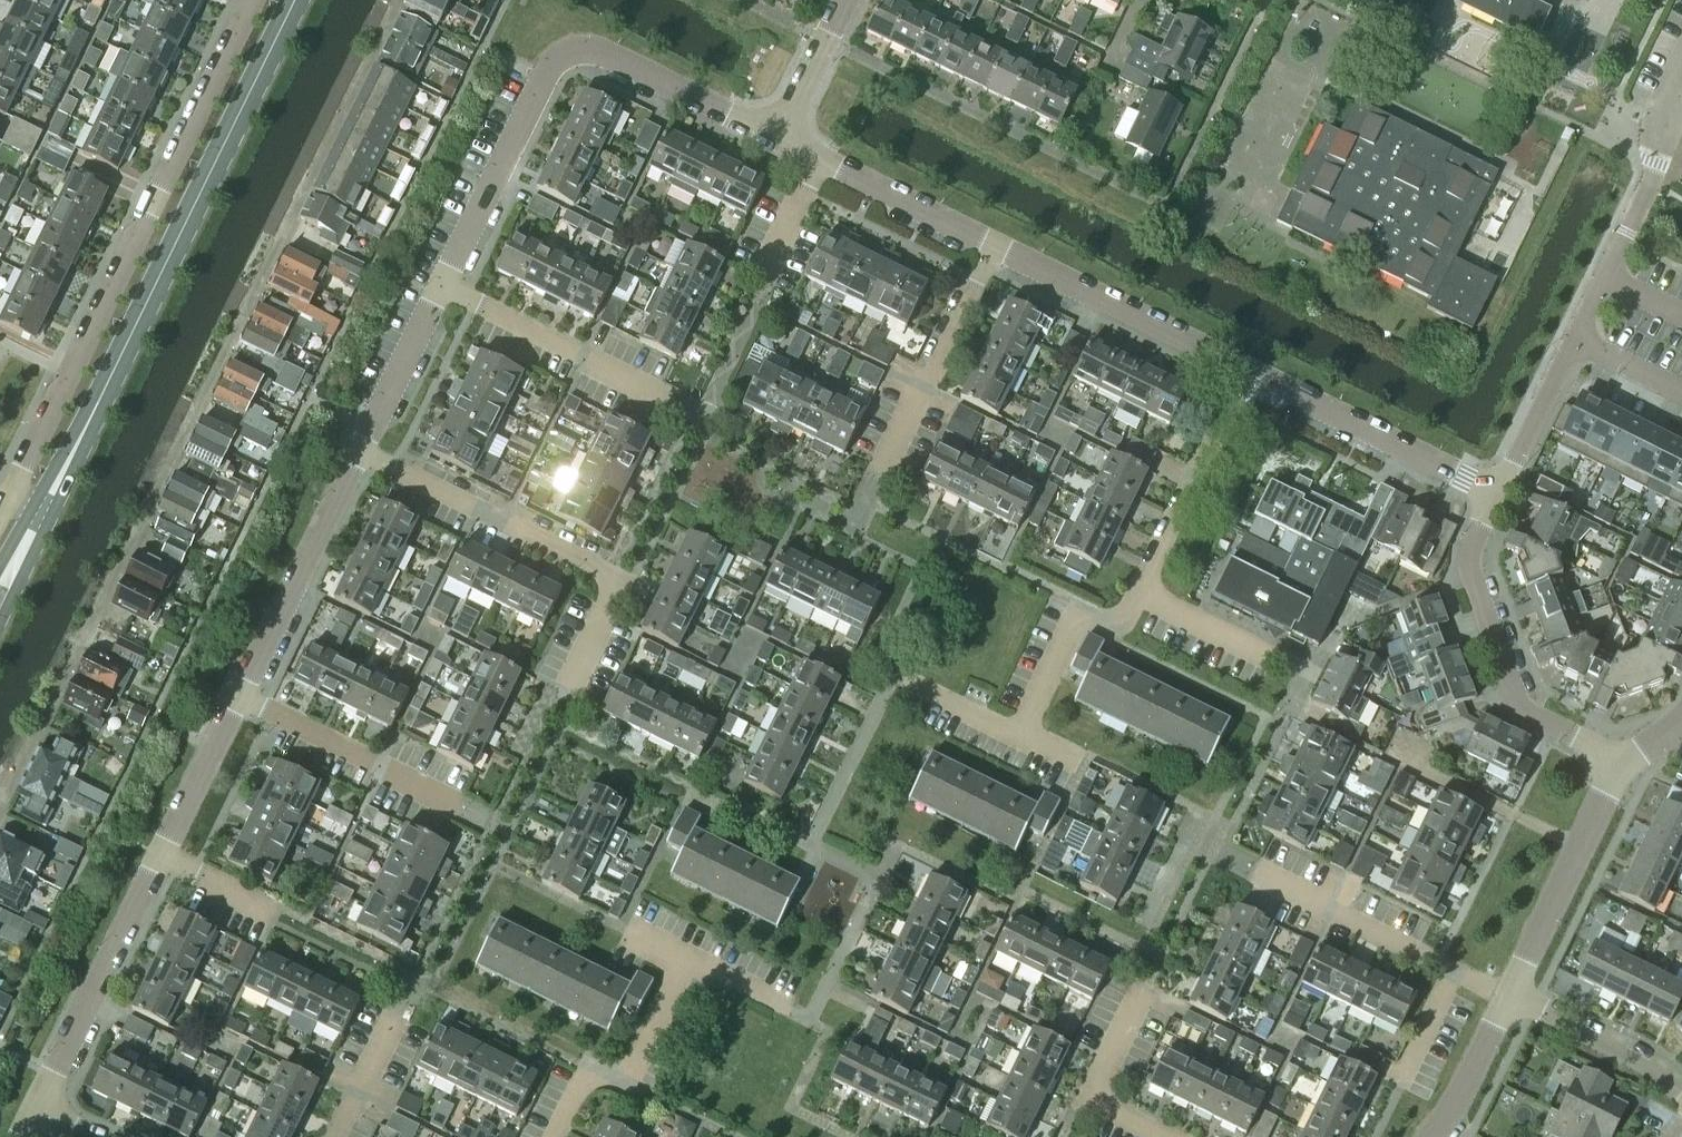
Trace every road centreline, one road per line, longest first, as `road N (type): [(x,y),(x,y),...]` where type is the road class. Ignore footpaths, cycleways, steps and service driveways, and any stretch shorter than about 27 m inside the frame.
road 1 (residential): [(0,811),(400,0)]
road 2 (tertiary): [(43,518),(297,0)]
road 3 (residential): [(8,500),(252,0)]
road 4 (residential): [(443,284),(544,77),(564,52),(584,49),(777,139)]
road 5 (residential): [(573,682),(619,581),(360,454)]
road 6 (residential): [(1497,493),(1465,560),(1519,706),(1619,763)]
road 7 (residential): [(869,504),(993,248)]
road 8 (residential): [(993,248),(1248,373)]
road 9 (residential): [(34,1110),(157,856)]
road 10 (residential): [(1248,373),(1497,493)]
road 11 (residential): [(1507,997),(1261,873)]
road 12 (residential): [(240,696),(360,454)]
road 13 (tertiary): [(1507,997),(1619,763)]
road 14 (residential): [(555,1136),(590,1070),(625,1085),(687,960)]
road 15 (residential): [(464,809),(240,696)]
road 16 (residential): [(663,395),(443,284)]
road 17 (residential): [(1143,595),(1248,373)]
road 18 (residential): [(777,139),(993,248)]
road 19 (residential): [(1025,739),(1087,609),(1125,627),(1143,595)]
road 20 (residential): [(1507,997),(1633,1057),(1681,1096)]
road 21 (residential): [(1162,1136),(1088,1100),(1139,997)]
road 22 (residential): [(360,454),(443,284)]
road 23 (residential): [(157,856),(240,696)]
road 24 (residential): [(1143,595),(1303,671)]
road 25 (residential): [(1497,493),(1575,342)]
road 26 (tertiary): [(1434,1136),(1451,1118),(1507,997)]
road 27 (residential): [(777,139),(847,0)]
road 28 (residential): [(894,676),(1025,739)]
road 29 (residential): [(336,1136),(394,1020)]
road 30 (residential): [(272,912),(157,856)]
road 31 (residential): [(1607,280),(1654,164)]

